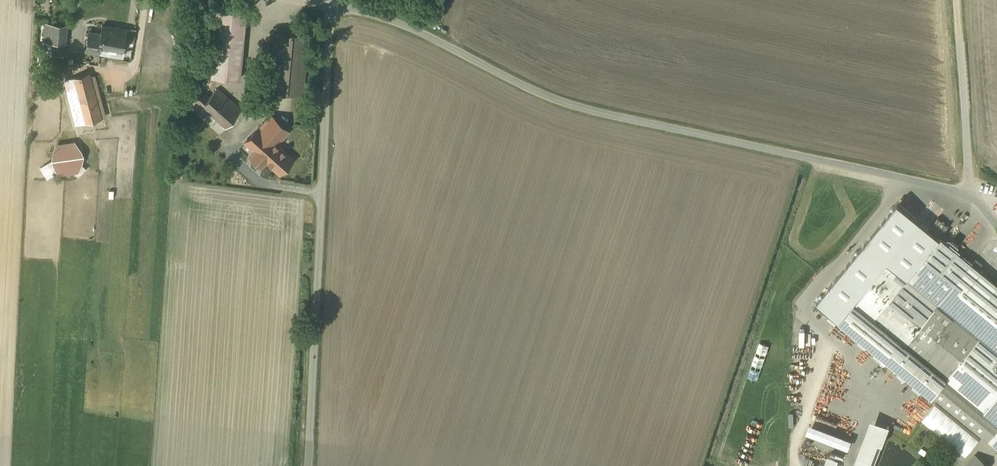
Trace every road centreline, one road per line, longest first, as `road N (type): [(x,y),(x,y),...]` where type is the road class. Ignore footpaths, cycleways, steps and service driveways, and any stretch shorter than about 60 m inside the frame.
road 1 (unclassified): [(996,224),(962,196),(926,184),(563,103),(414,29),(333,5)]
road 2 (unclassified): [(310,465),(333,5)]
road 3 (track): [(976,204),(957,0)]

